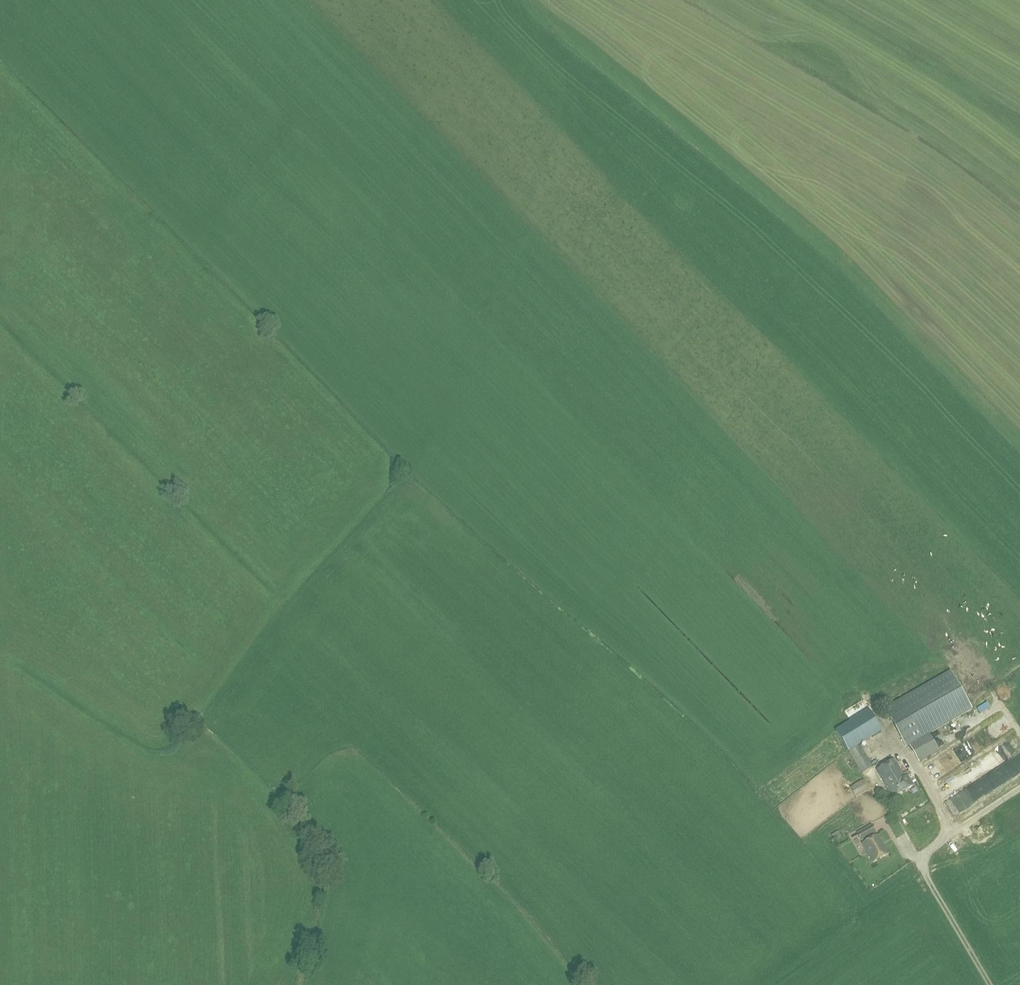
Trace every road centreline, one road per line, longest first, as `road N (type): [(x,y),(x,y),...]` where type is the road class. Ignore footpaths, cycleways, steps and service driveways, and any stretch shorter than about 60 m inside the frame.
road 1 (unclassified): [(990,984),(929,877),(924,860),(945,836),(946,820),(918,767)]

